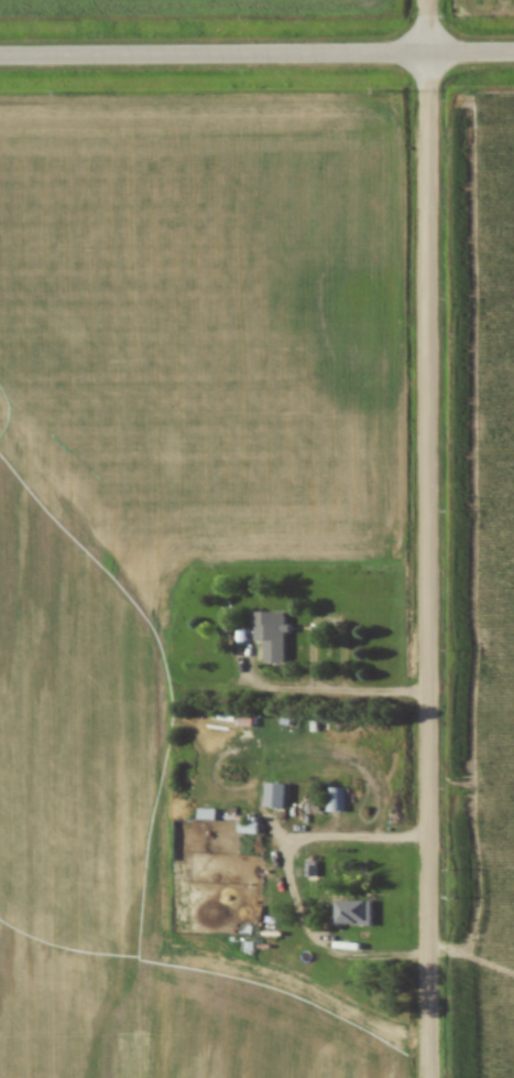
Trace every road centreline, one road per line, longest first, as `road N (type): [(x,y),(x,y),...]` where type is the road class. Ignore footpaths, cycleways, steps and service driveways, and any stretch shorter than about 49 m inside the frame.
road 1 (residential): [(428,1077),(427,0)]
road 2 (tertiary): [(513,53),(0,56)]

